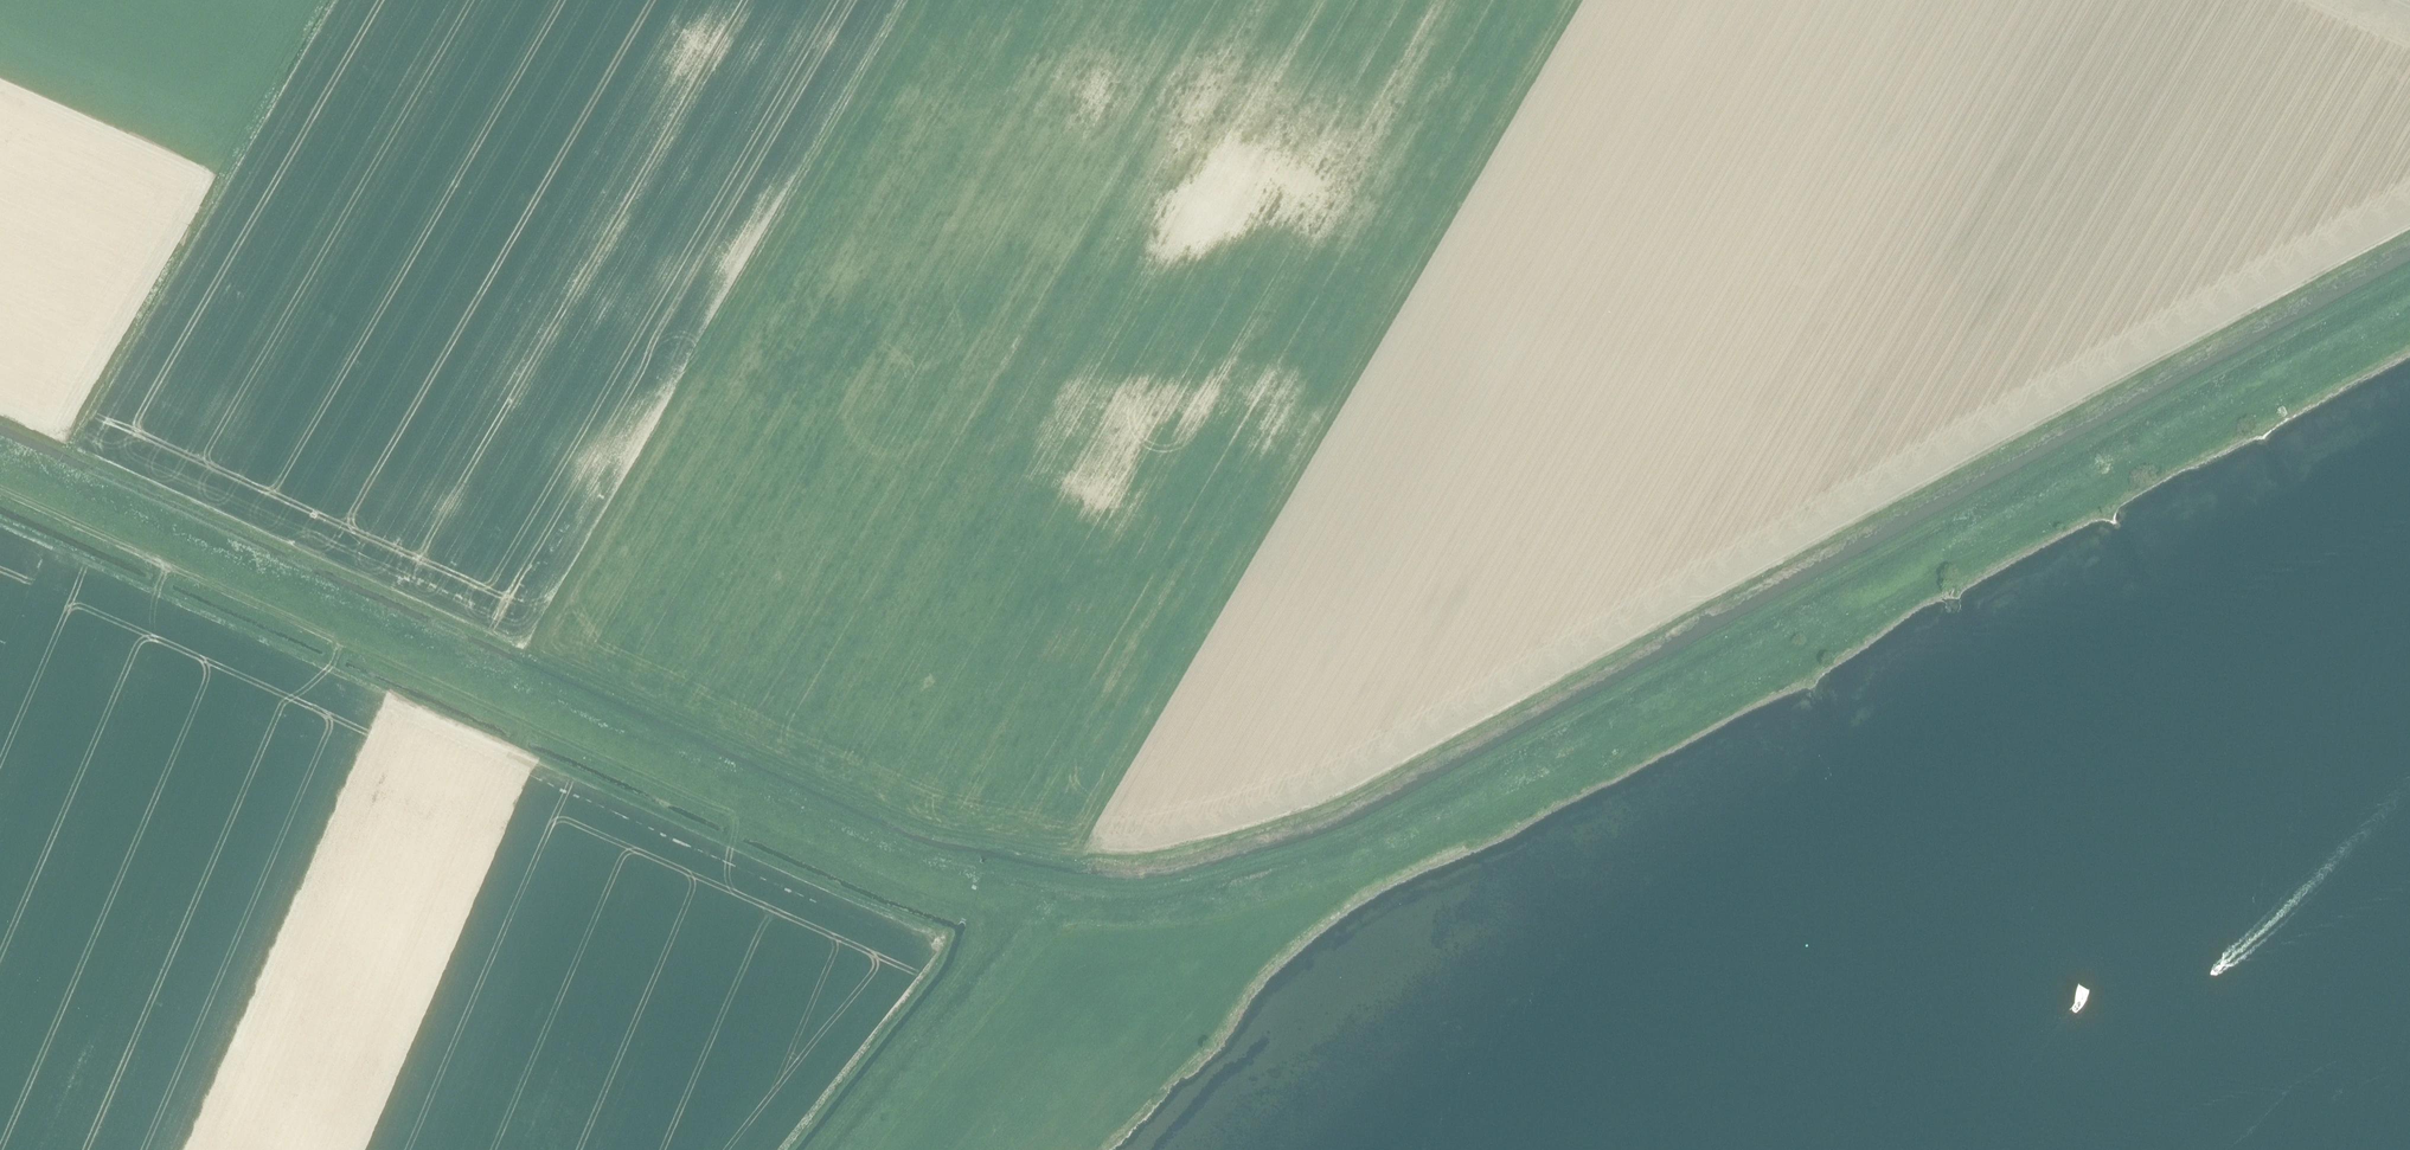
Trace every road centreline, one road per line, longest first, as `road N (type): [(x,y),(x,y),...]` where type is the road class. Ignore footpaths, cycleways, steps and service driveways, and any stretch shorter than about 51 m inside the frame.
road 1 (track): [(0,497),(784,847),(980,920)]
road 2 (track): [(905,0),(699,354)]

